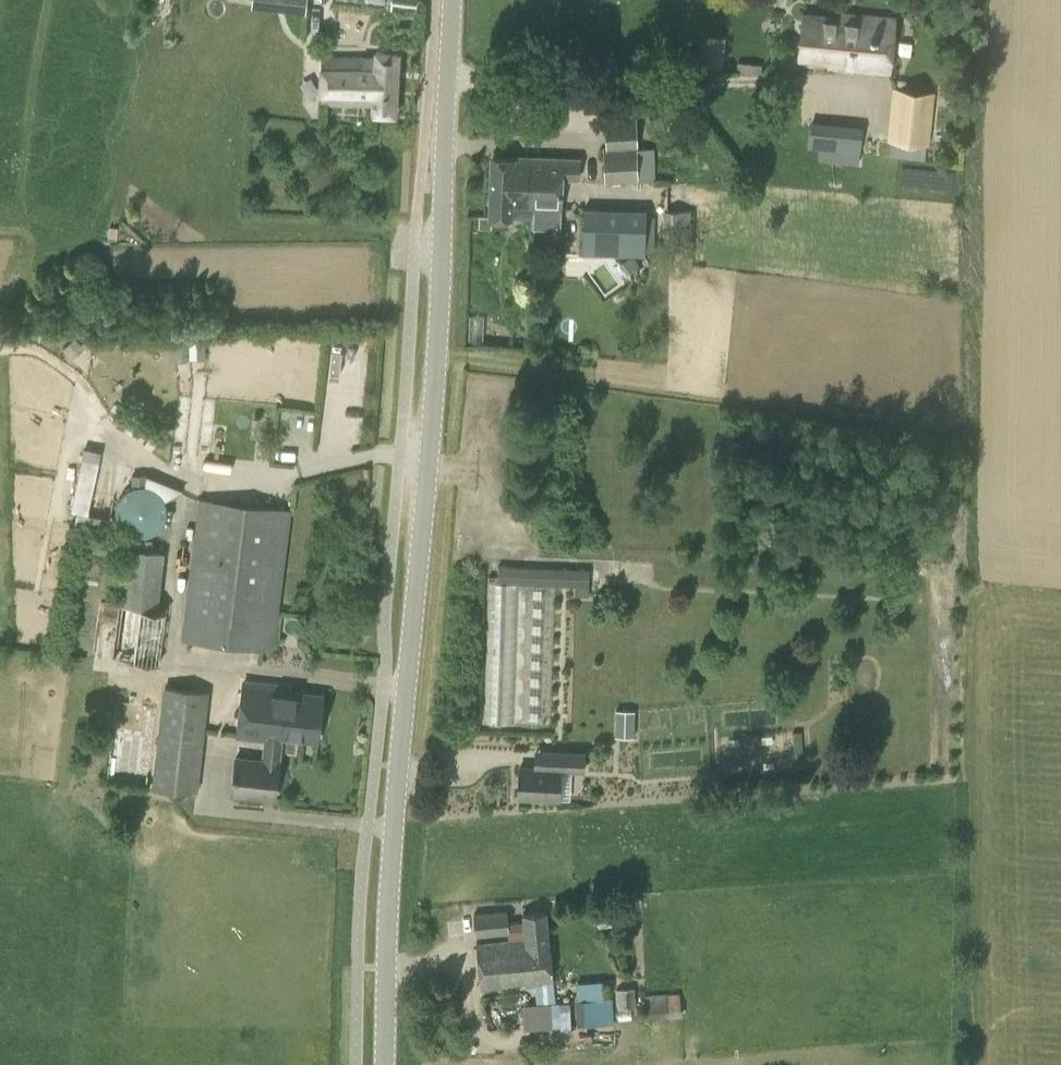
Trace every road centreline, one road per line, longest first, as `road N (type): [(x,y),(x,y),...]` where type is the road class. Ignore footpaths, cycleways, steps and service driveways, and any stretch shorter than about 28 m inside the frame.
road 1 (tertiary): [(384,1064),(393,846),(438,363),(440,160),(453,0)]

